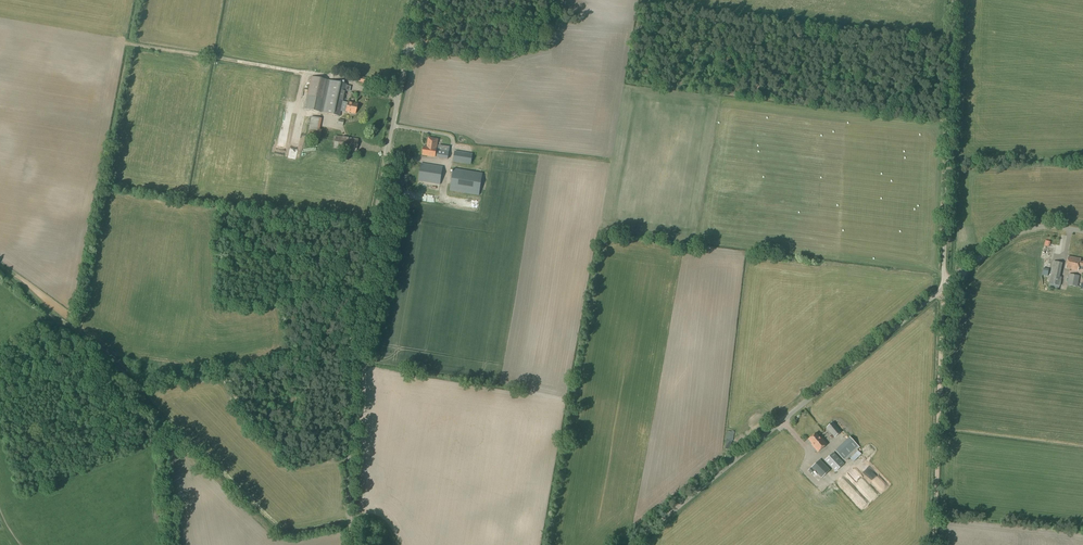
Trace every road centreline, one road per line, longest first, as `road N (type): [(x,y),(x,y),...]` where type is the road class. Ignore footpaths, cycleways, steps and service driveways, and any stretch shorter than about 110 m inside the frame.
road 1 (unclassified): [(353,544),(351,341),(417,0)]
road 2 (unclassified): [(633,544),(944,290)]
road 3 (unclassified): [(944,290),(955,0)]
road 4 (track): [(932,544),(944,290)]
road 5 (unclassified): [(944,290),(1013,234),(1047,227),(1082,233)]

